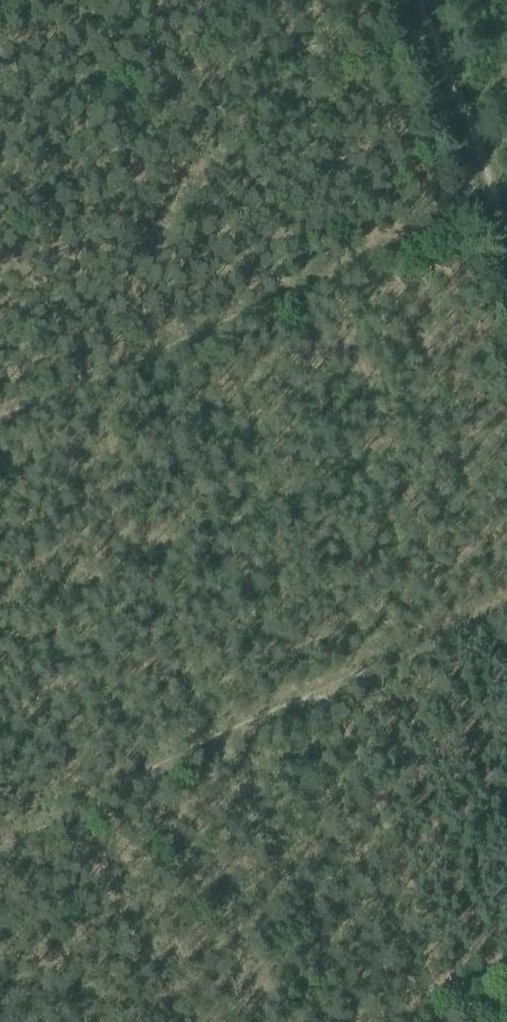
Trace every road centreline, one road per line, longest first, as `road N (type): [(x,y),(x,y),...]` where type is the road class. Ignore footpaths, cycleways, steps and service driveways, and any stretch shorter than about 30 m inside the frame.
road 1 (track): [(0,842),(506,606)]
road 2 (track): [(499,213),(415,0)]

